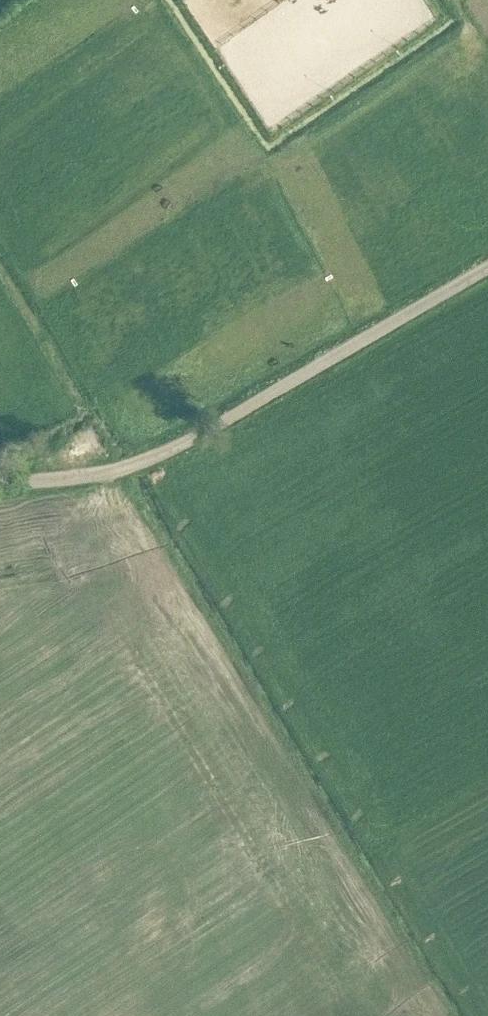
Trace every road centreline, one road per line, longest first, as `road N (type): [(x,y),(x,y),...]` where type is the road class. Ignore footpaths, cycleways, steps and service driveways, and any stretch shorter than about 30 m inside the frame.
road 1 (track): [(487,261),(143,458),(113,471),(0,481)]

